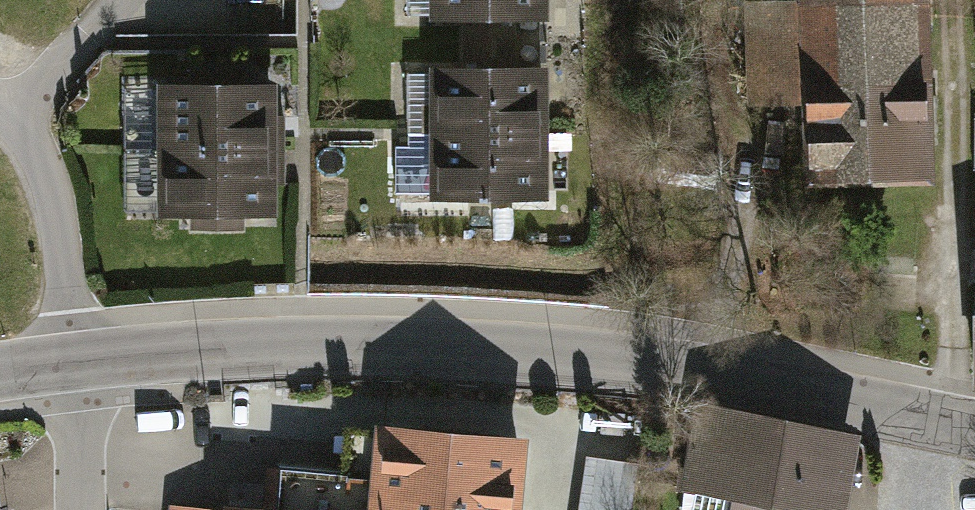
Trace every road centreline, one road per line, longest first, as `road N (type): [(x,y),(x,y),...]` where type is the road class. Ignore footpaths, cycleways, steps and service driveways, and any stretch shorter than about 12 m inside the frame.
road 1 (tertiary): [(79,359),(300,347),(542,355),(733,377),(974,429)]
road 2 (track): [(943,423),(938,248),(959,163),(957,0)]
road 3 (unclassified): [(0,116),(41,161),(56,203),(79,359)]
road 4 (residential): [(79,359),(83,509)]

